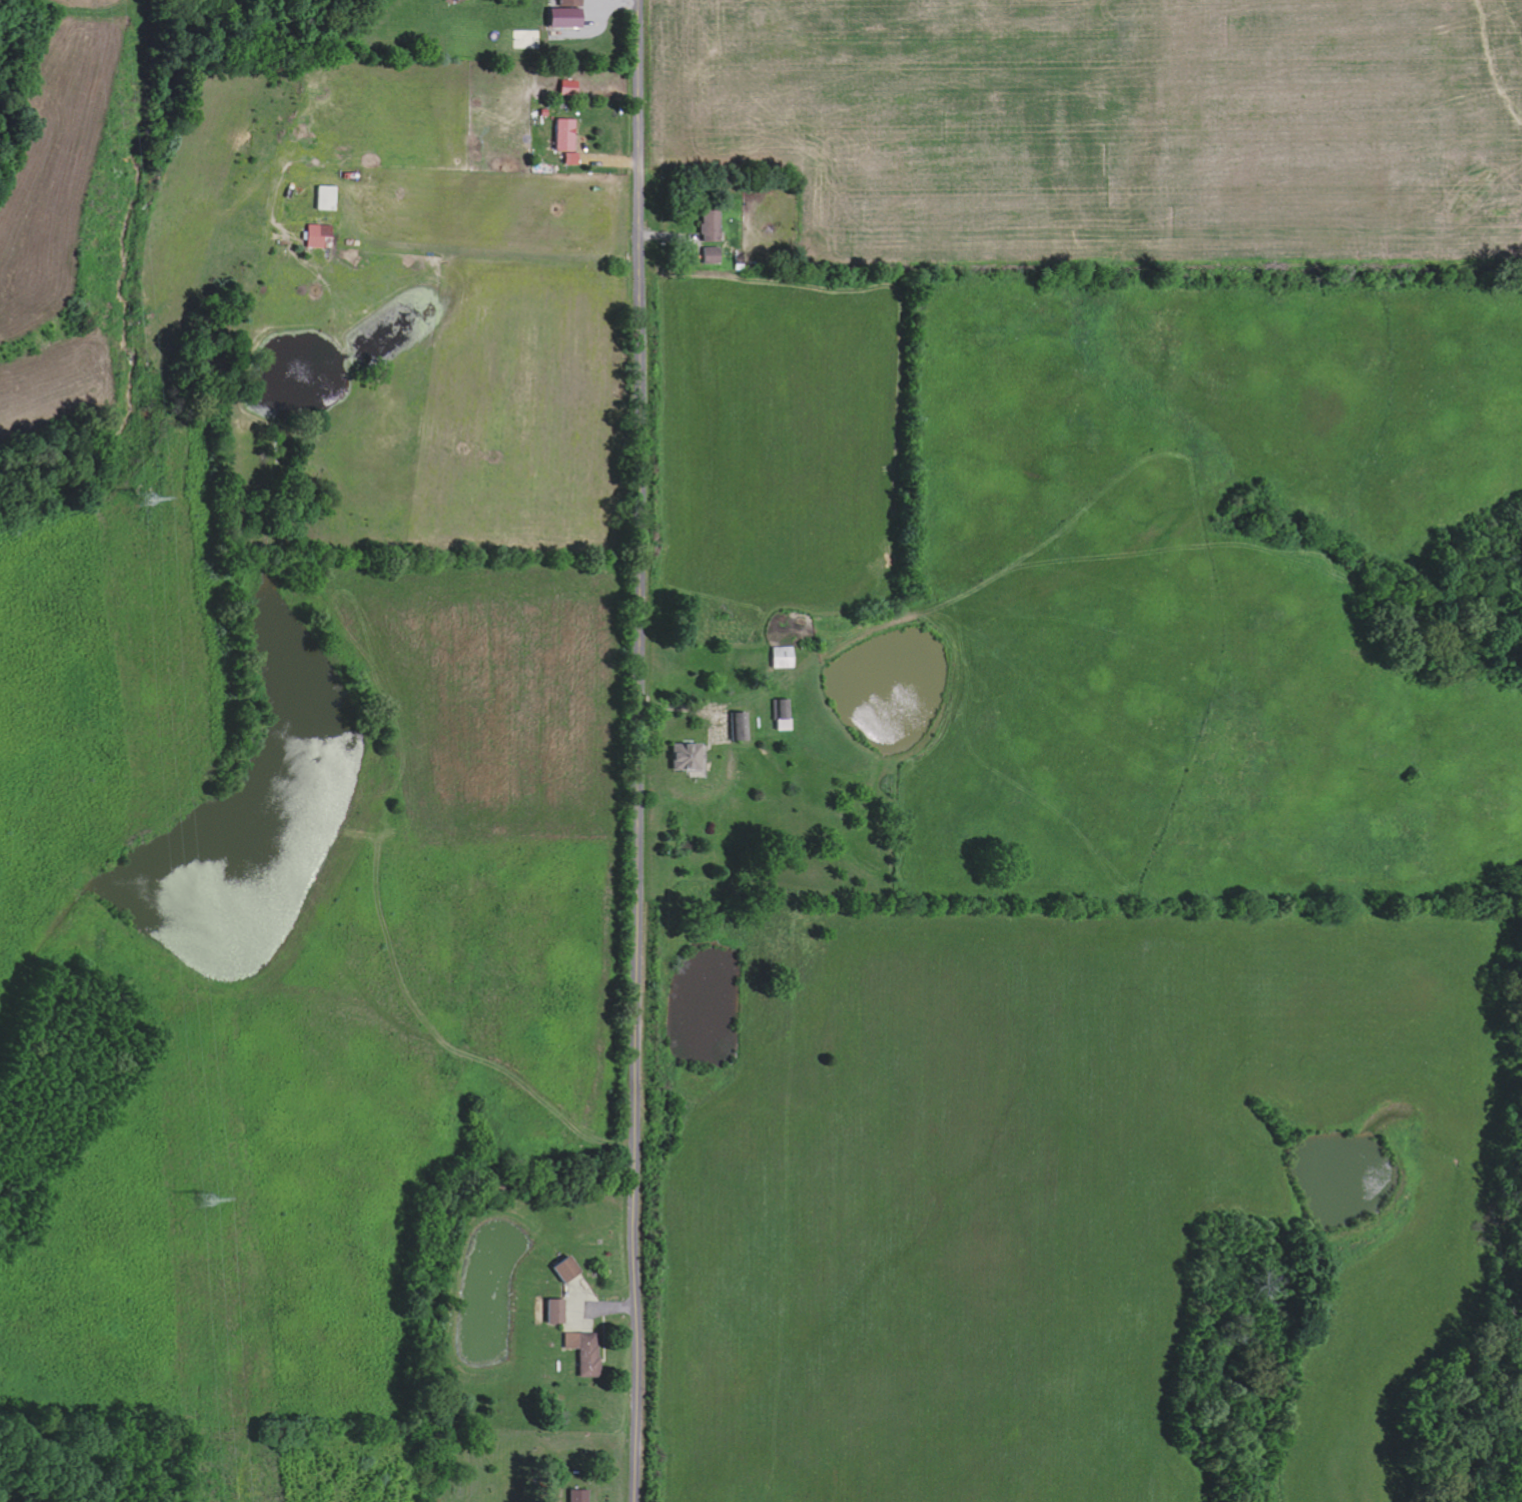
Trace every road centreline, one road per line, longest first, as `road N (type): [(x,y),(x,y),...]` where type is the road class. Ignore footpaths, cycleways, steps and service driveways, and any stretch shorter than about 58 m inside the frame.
road 1 (tertiary): [(635,1501),(640,0)]

